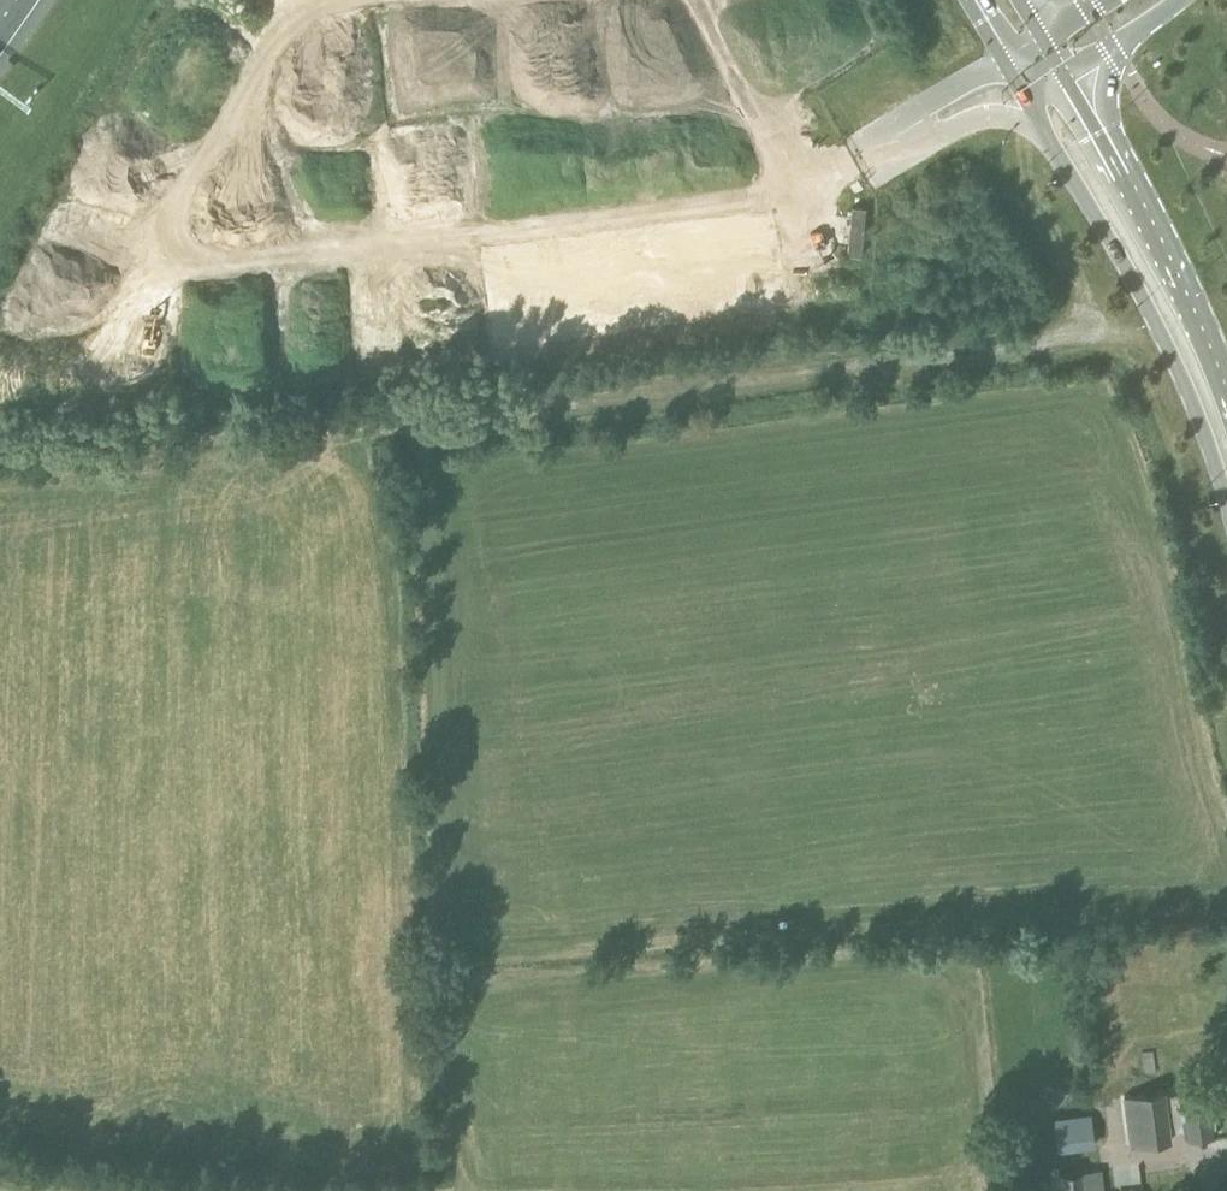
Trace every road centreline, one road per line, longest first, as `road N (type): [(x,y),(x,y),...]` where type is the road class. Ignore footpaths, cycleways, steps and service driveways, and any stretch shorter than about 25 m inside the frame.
road 1 (secondary): [(1030,101),(1153,313),(1198,418),(1226,515)]
road 2 (secondary): [(1226,409),(1146,220),(1068,79)]
road 3 (secondary): [(1068,79),(1179,0)]

